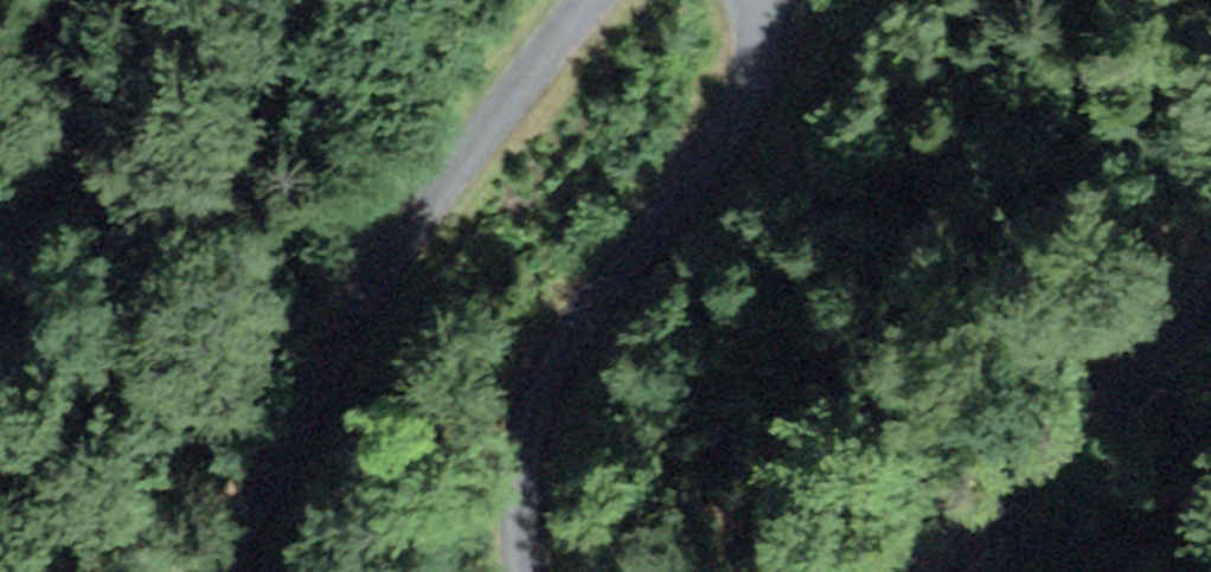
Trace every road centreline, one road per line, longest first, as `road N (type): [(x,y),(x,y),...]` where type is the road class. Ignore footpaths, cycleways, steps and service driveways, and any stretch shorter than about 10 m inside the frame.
road 1 (track): [(619,0),(584,20),(382,277),(222,571)]
road 2 (track): [(525,571),(522,486),(531,429),(576,339),(693,197),(763,69),(751,0)]
road 3 (track): [(1210,292),(1156,365),(934,571)]

